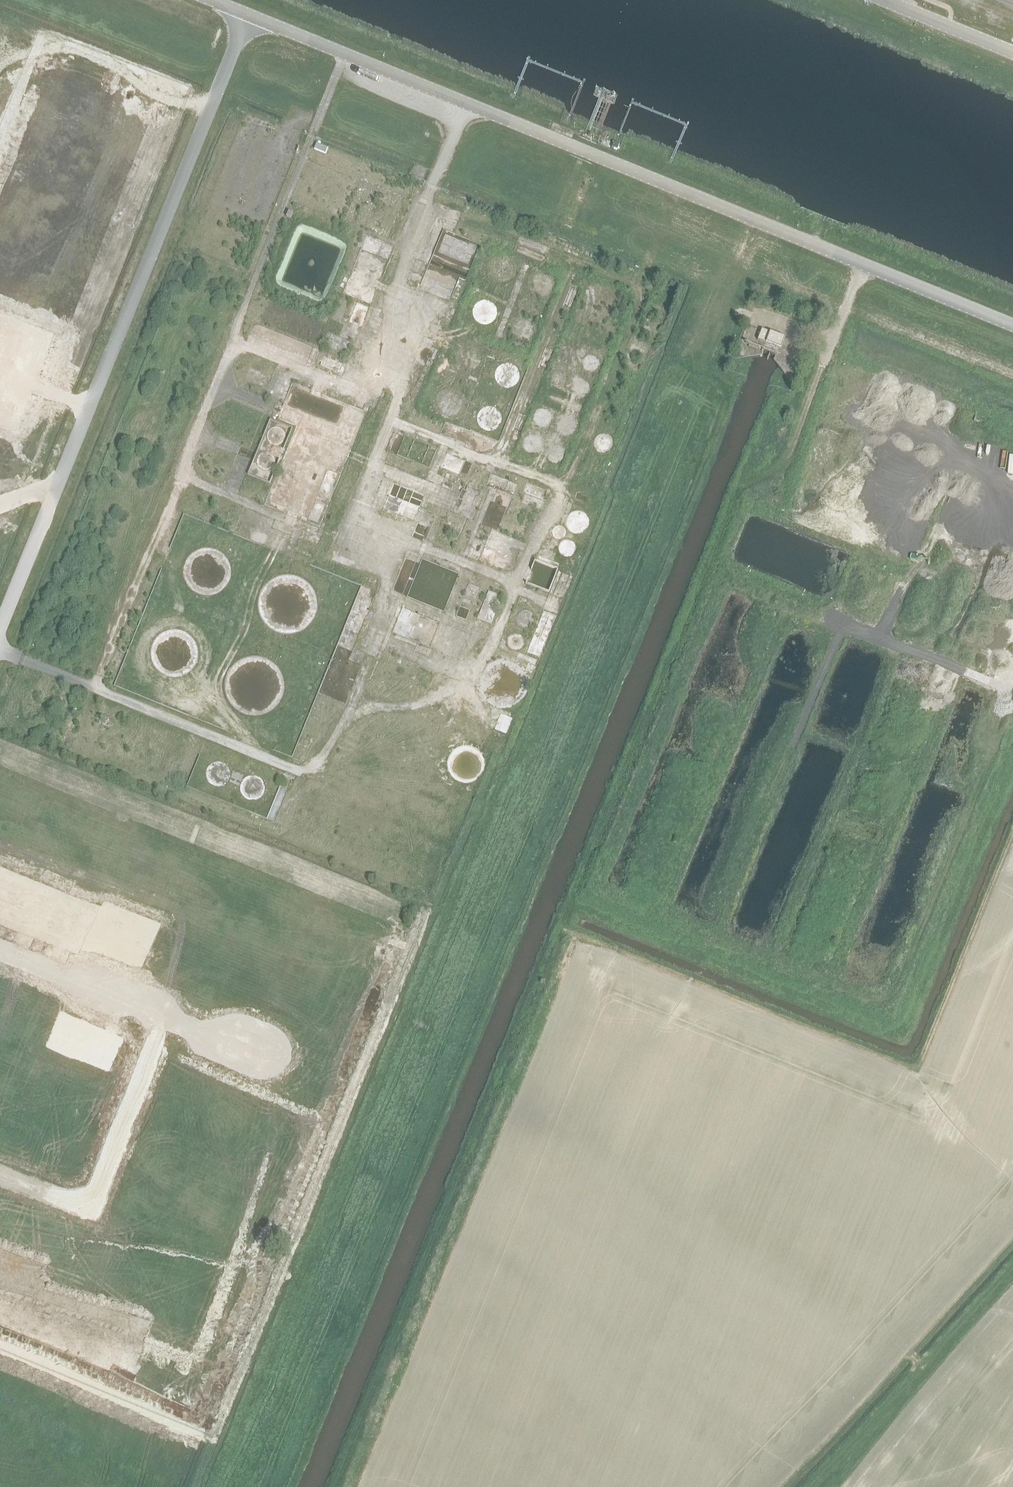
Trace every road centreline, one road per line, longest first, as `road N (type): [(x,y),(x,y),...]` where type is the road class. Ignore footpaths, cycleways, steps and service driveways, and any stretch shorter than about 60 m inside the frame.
road 1 (unclassified): [(1012,325),(216,0)]
road 2 (unclassified): [(1012,53),(889,0)]

